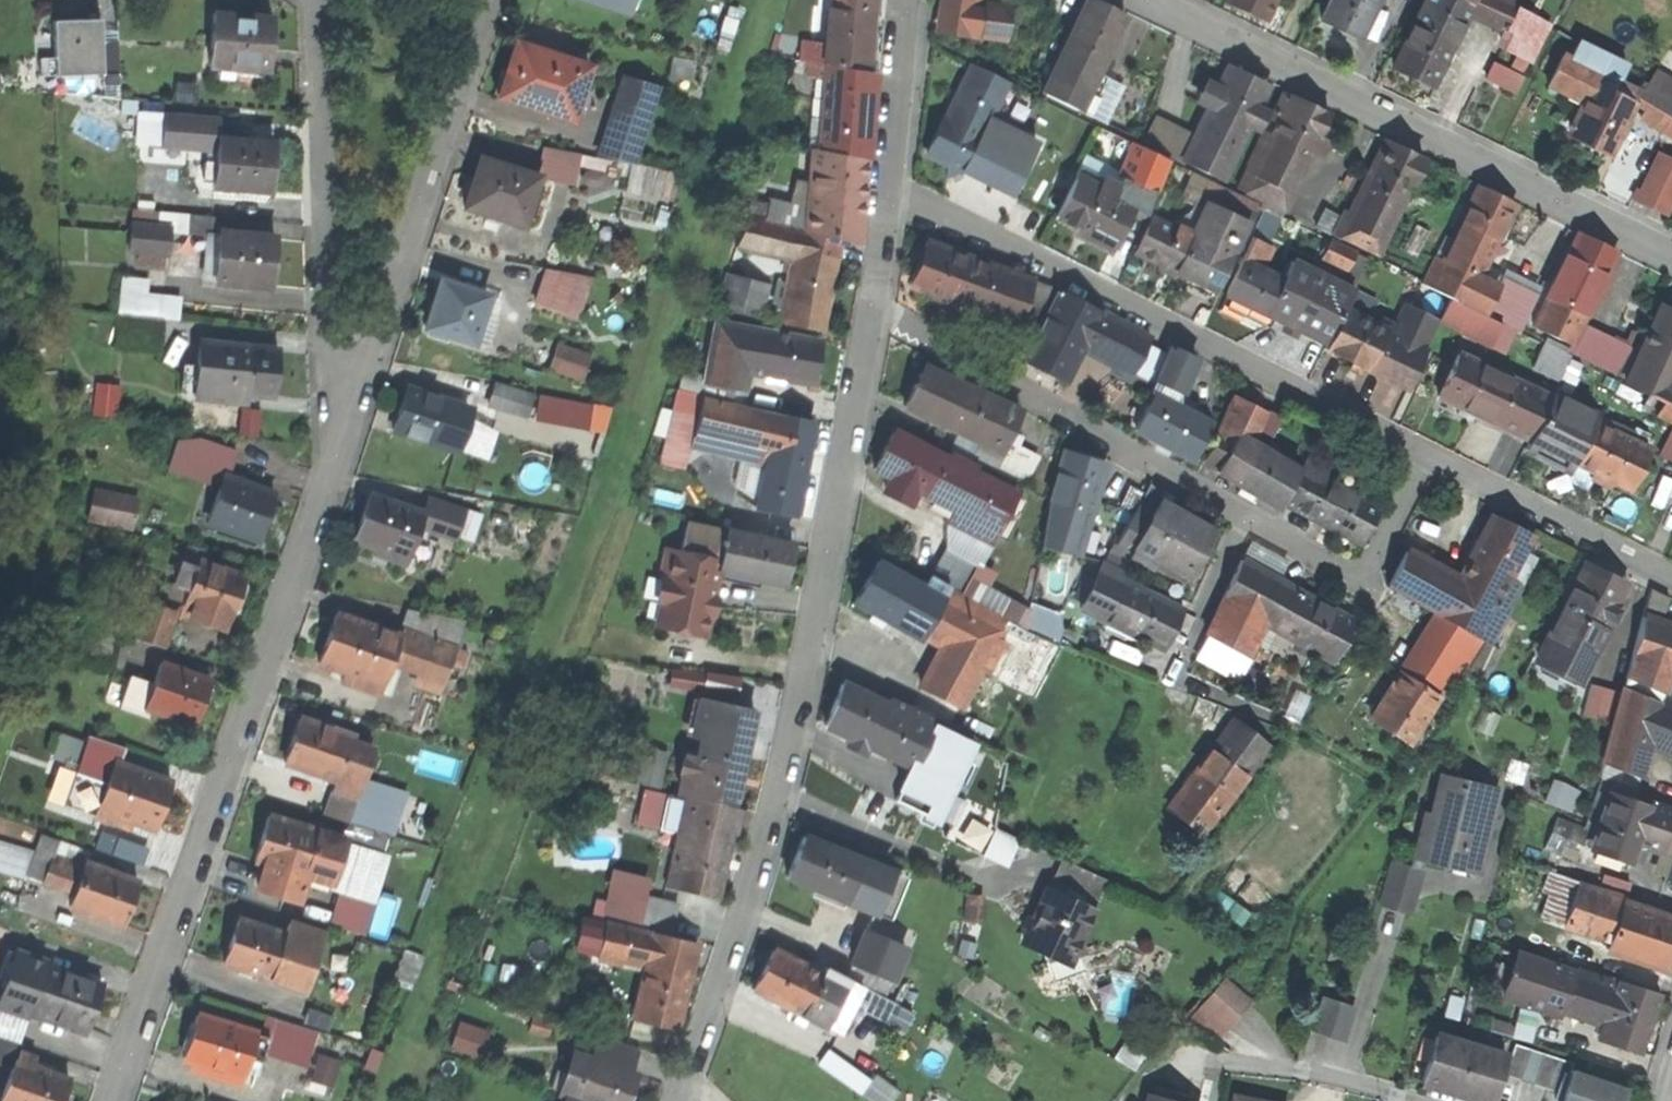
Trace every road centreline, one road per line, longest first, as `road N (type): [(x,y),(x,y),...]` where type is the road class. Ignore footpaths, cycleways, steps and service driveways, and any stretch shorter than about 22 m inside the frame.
road 1 (residential): [(680,1100),(779,790),(878,307)]
road 2 (residential): [(115,1100),(356,406)]
road 3 (residential): [(1426,451),(1371,566),(1351,569),(878,307)]
road 4 (residential): [(1426,451),(891,179)]
road 5 (residential): [(1162,0),(1671,248)]
road 6 (residential): [(356,406),(490,0)]
road 7 (residential): [(356,406),(335,341),(318,0)]
road 8 (residential): [(1671,574),(1426,451)]
road 9 (residential): [(1437,1100),(1340,1071),(1234,1053)]
road 10 (residential): [(891,179),(910,0)]
road 11 (residential): [(878,307),(891,179)]

